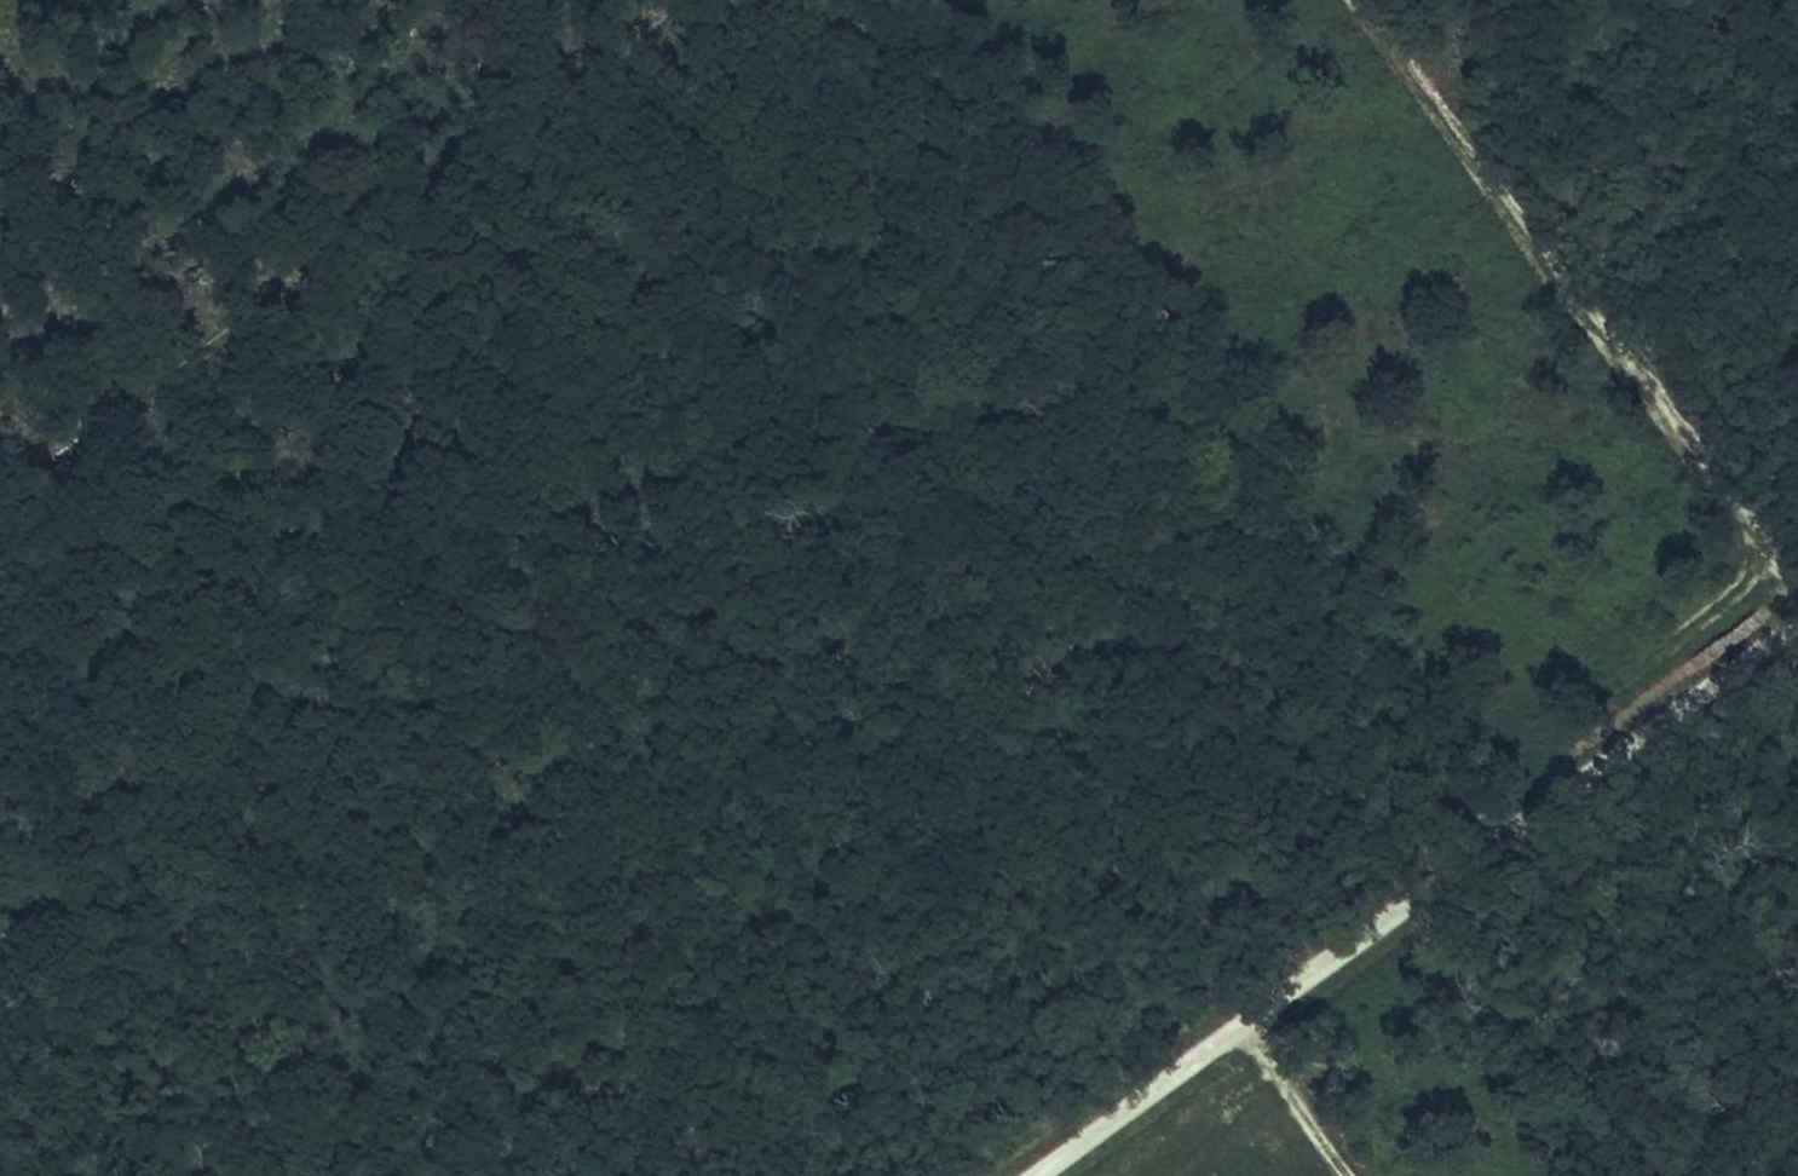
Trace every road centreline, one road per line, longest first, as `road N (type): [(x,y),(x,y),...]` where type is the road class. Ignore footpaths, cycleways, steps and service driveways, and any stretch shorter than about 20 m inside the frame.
road 1 (track): [(1797,615),(1243,1026)]
road 2 (track): [(1243,1026),(1035,1175)]
road 3 (track): [(1243,1026),(1350,1175)]

